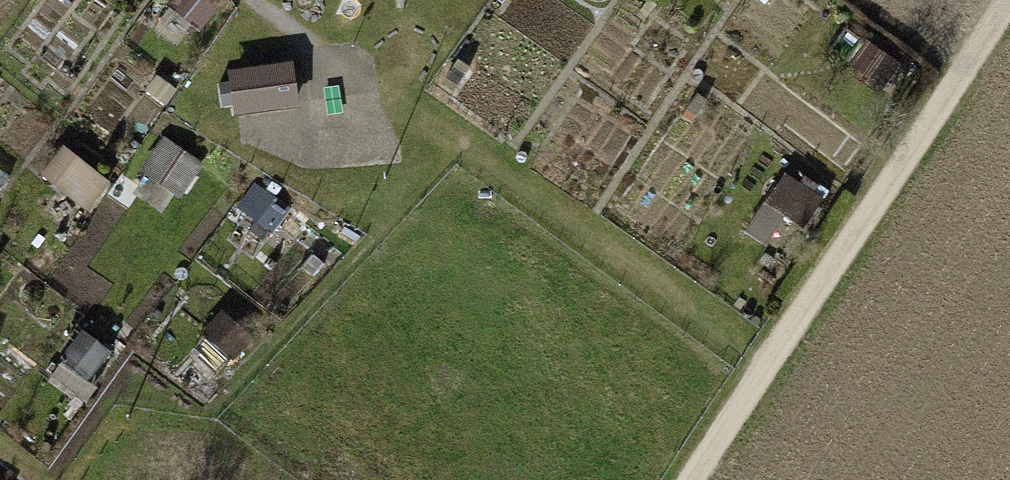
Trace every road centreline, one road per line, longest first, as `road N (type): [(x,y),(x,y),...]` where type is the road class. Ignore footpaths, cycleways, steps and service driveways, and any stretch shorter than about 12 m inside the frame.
road 1 (track): [(688,479),(1006,0)]
road 2 (track): [(353,72),(766,362)]
road 3 (track): [(255,0),(353,72)]

